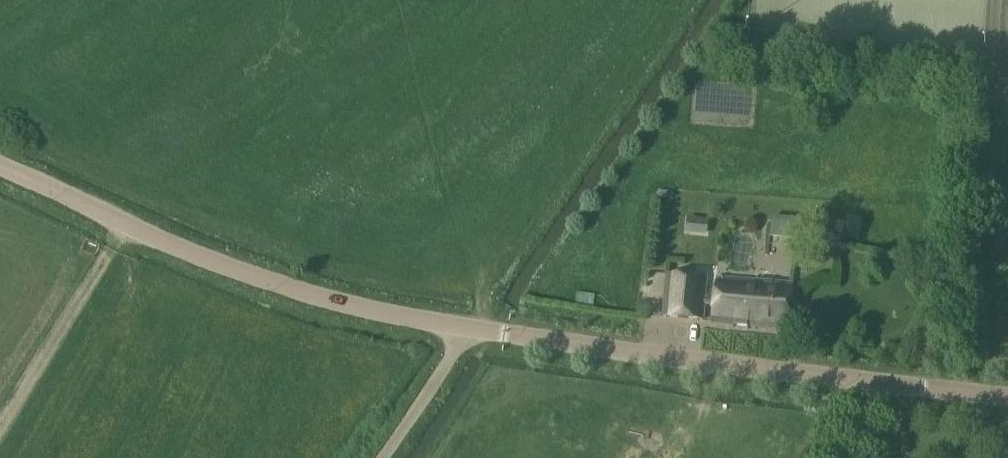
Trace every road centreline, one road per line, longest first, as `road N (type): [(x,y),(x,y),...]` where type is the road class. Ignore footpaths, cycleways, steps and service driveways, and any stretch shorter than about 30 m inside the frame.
road 1 (tertiary): [(1007,396),(670,362),(384,314),(234,272),(0,166)]

